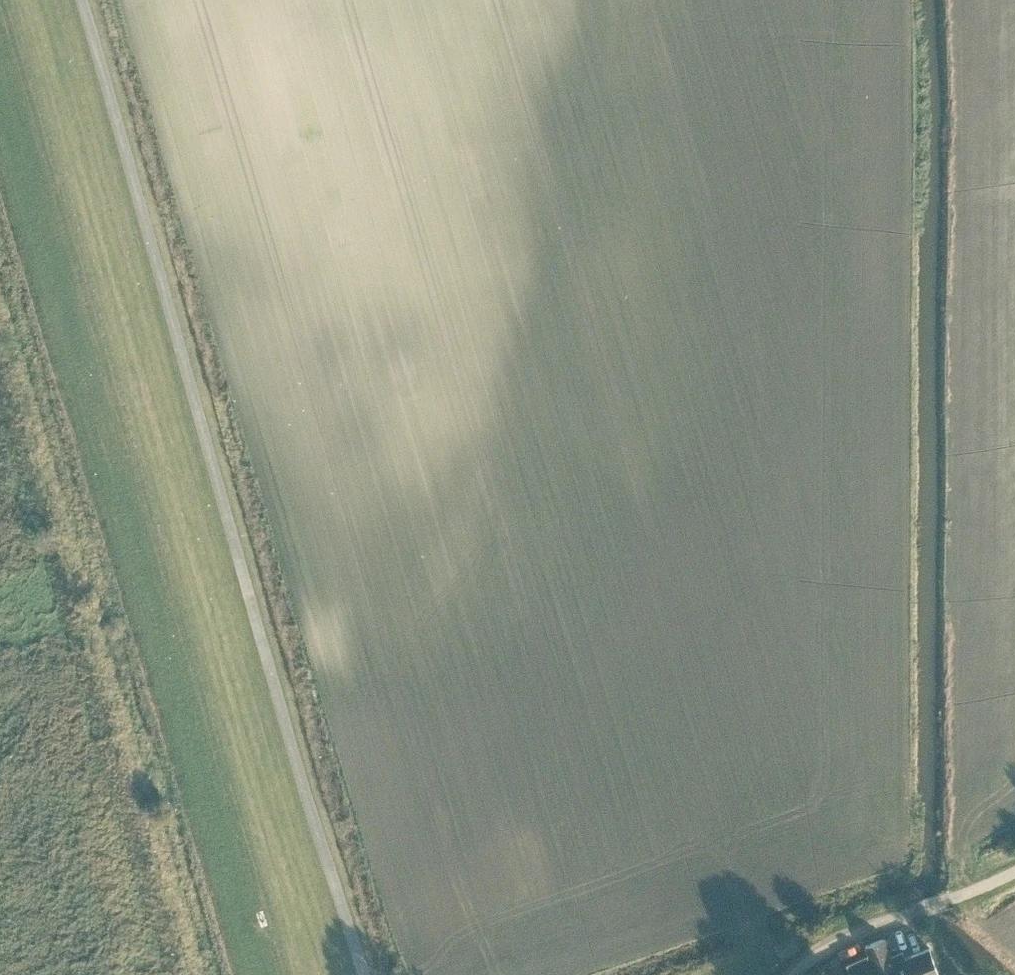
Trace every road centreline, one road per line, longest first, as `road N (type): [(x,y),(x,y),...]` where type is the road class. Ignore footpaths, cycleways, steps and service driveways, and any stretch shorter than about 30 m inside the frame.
road 1 (track): [(362,974),(80,0)]
road 2 (track): [(1014,870),(844,938),(794,974)]

